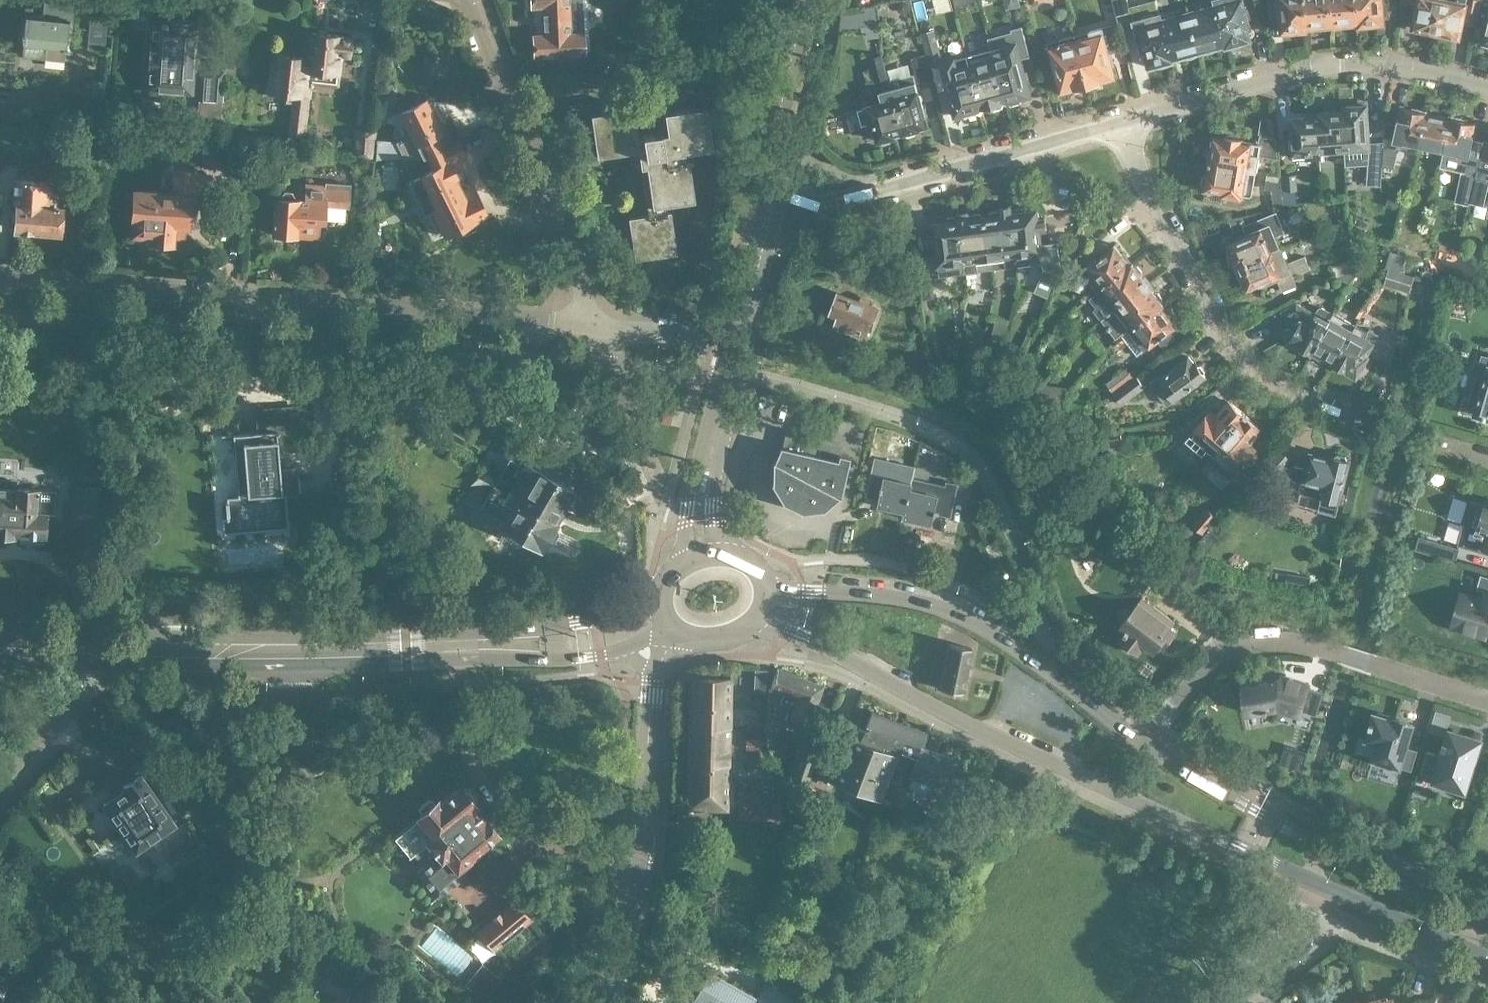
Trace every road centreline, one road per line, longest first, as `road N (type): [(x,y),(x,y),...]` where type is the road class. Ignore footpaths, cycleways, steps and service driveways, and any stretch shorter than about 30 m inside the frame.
road 1 (primary): [(758,620),(1314,878)]
road 2 (residential): [(599,323),(0,271)]
road 3 (primary): [(664,625),(585,640),(467,646),(95,646)]
road 4 (primary): [(1141,740),(1037,659),(967,619),(897,595),(765,590)]
road 5 (residential): [(1367,418),(1265,375),(1222,327),(1154,201),(1125,126)]
road 6 (secondary): [(586,1002),(618,926),(653,682),(681,637)]
road 7 (residential): [(1487,85),(1385,63),(1344,66),(1282,77),(1125,126)]
road 8 (residential): [(473,0),(599,323)]
road 9 (residential): [(787,170),(843,183),(900,182),(1125,126)]
road 10 (residential): [(1337,652),(1303,642),(1243,647),(1208,667),(1151,727)]
road 11 (primary): [(1314,841),(1141,740)]
road 12 (primary): [(1487,926),(1314,841)]
road 13 (primary): [(1314,878),(1487,954)]
road 14 (tertiary): [(733,374),(703,498),(710,554)]
road 15 (unclassified): [(0,790),(87,683),(95,646)]
road 16 (residential): [(599,323),(661,484)]
road 17 (tertiary): [(744,333),(787,170)]
road 18 (unclassified): [(744,333),(599,323)]
road 19 (tertiary): [(796,132),(835,0)]
road 20 (unclassified): [(1315,903),(1220,1002)]
road 21 (tertiary): [(810,0),(791,83),(796,132)]
road 22 (residential): [(1487,701),(1372,663)]

